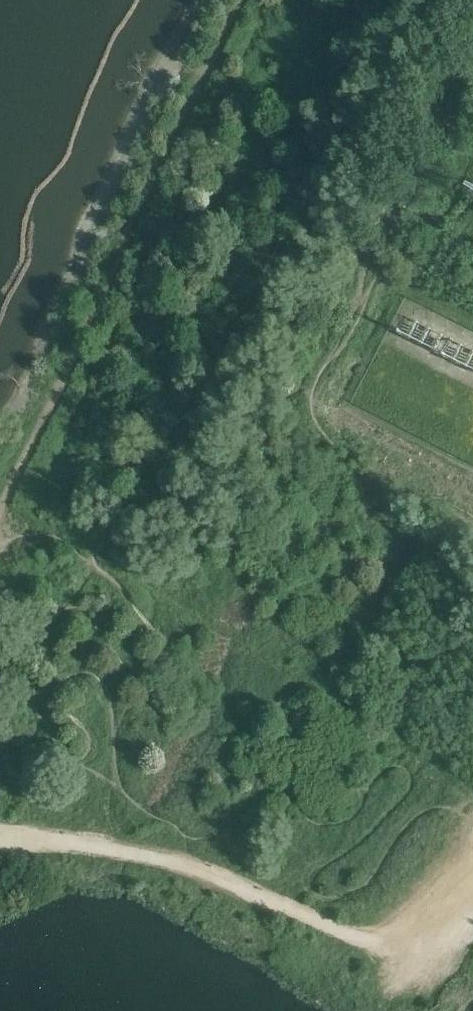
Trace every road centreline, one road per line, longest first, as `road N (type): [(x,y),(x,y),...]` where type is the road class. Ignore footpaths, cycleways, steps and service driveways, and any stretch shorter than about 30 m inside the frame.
road 1 (track): [(472,866),(411,929),(363,938),(114,845),(0,833)]

